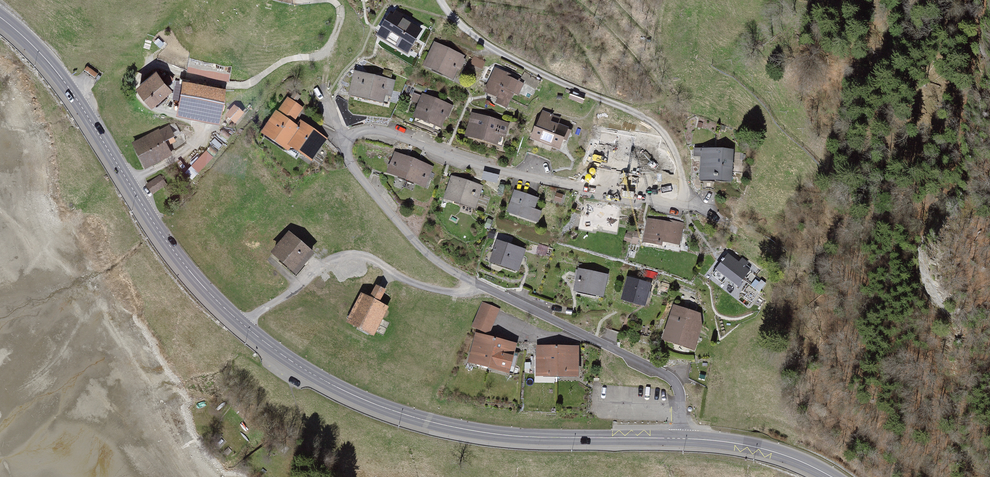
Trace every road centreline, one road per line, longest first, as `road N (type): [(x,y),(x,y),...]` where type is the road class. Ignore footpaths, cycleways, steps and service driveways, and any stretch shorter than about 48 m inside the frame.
road 1 (residential): [(716,215),(481,165),(380,133),(344,137),(359,180),(422,249),(478,286)]
road 2 (secondary): [(683,439),(525,436),(407,415),(344,392),(242,324)]
road 3 (secondary): [(242,324),(177,256),(51,64),(0,17)]
road 4 (residential): [(478,286),(656,371),(675,385),(683,439)]
road 5 (residential): [(242,324),(344,256),(361,256),(427,288),(464,293),(478,286)]
road 6 (track): [(665,133),(462,23),(446,0)]
road 7 (secondary): [(832,476),(766,450),(683,439)]

